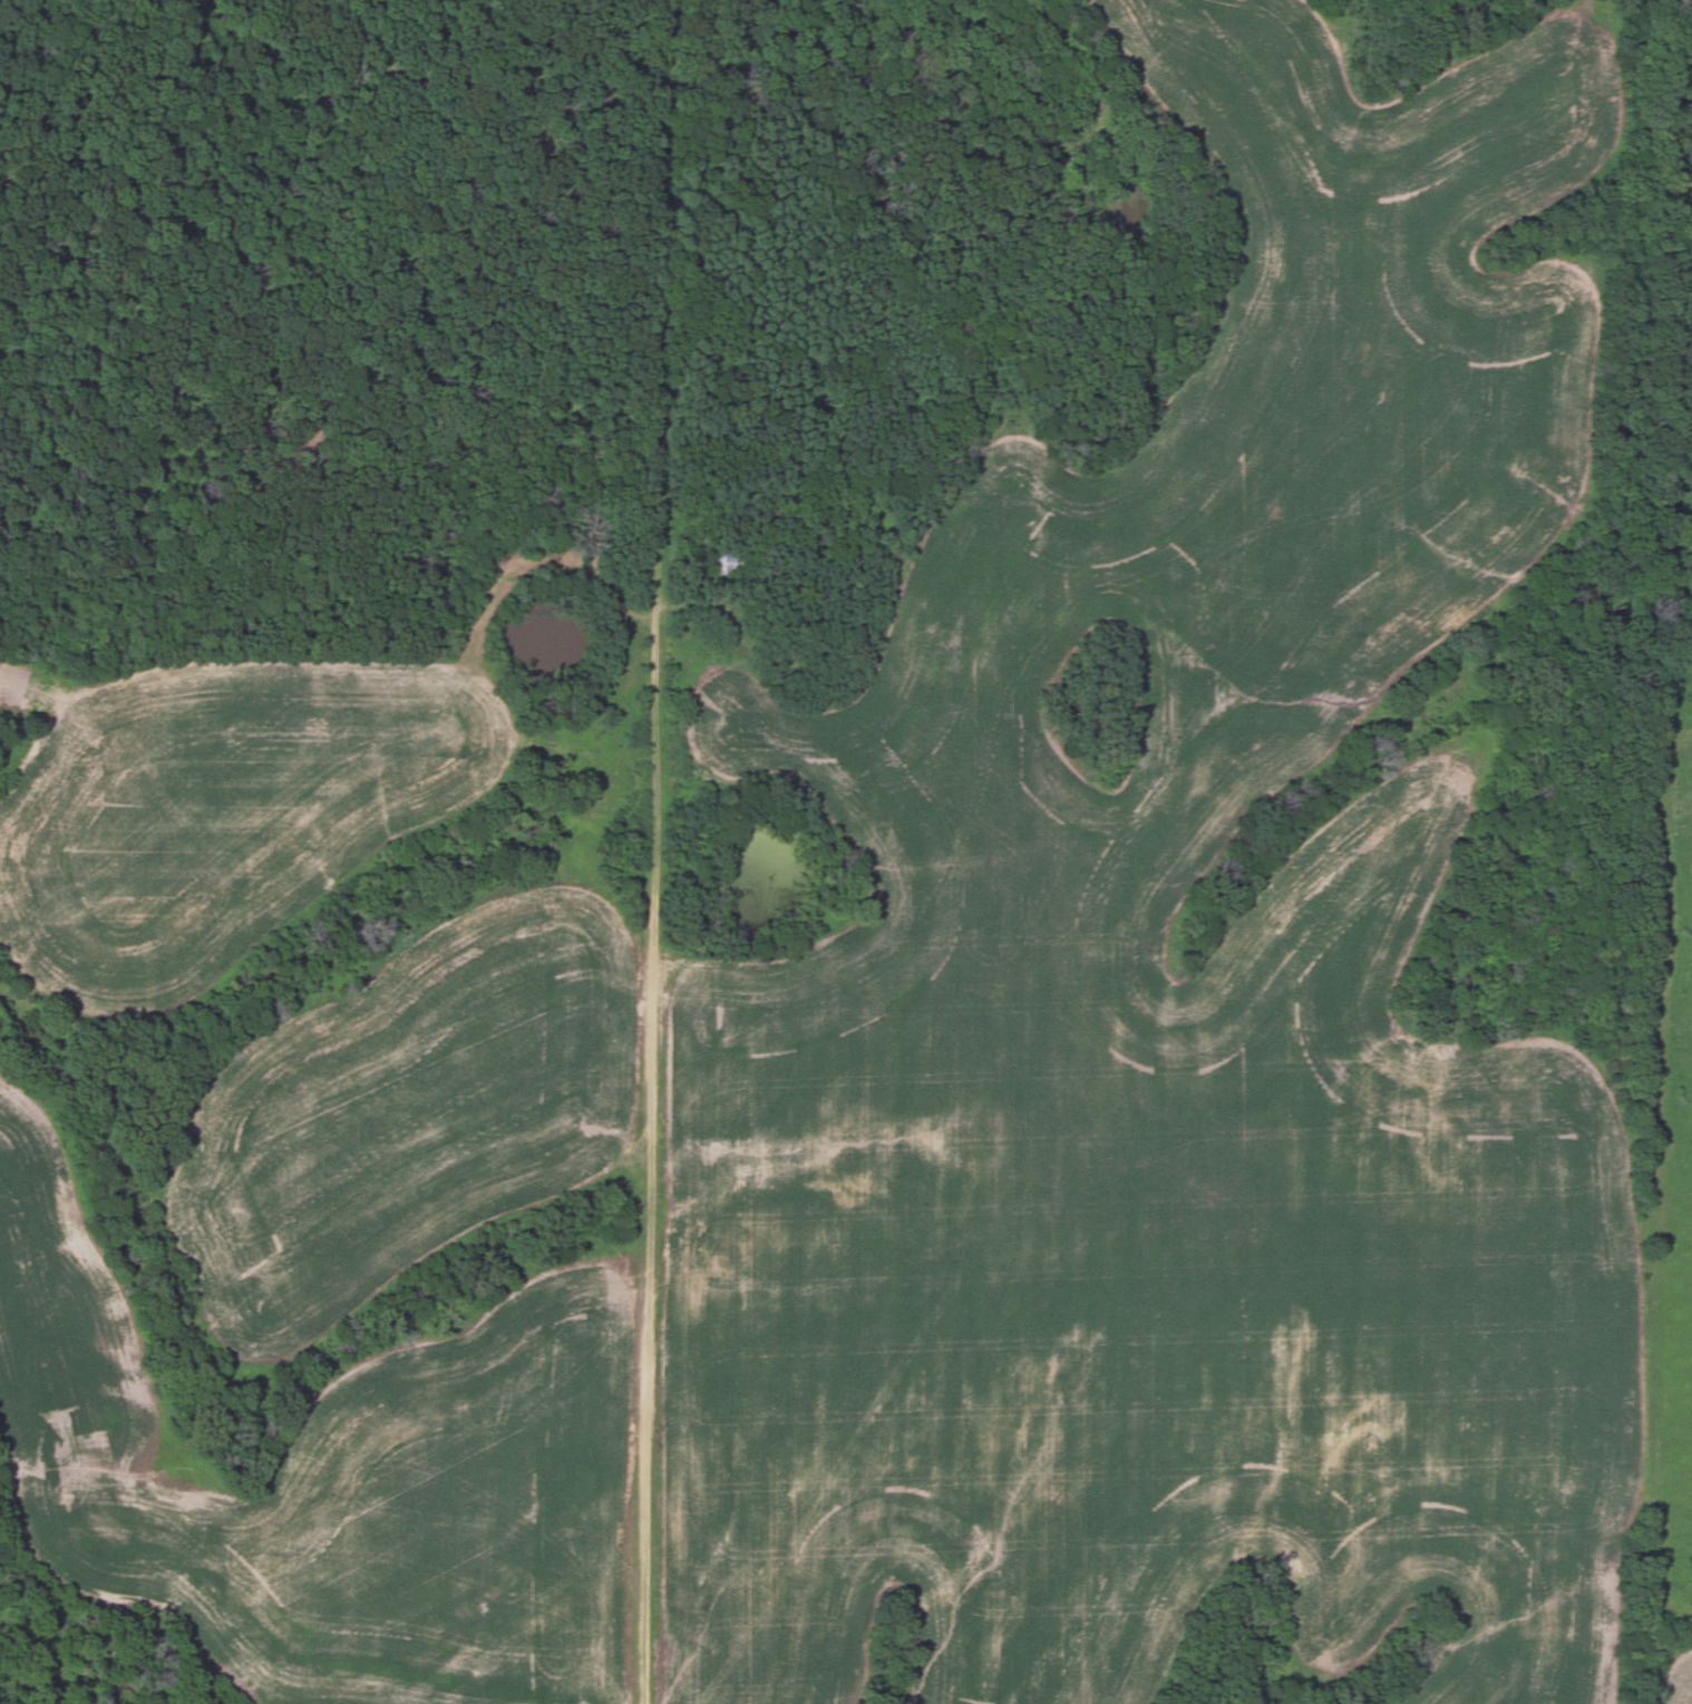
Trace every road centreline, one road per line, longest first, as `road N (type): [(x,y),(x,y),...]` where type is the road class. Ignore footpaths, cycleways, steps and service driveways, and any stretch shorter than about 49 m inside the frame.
road 1 (residential): [(641,1703),(654,702),(679,0)]

